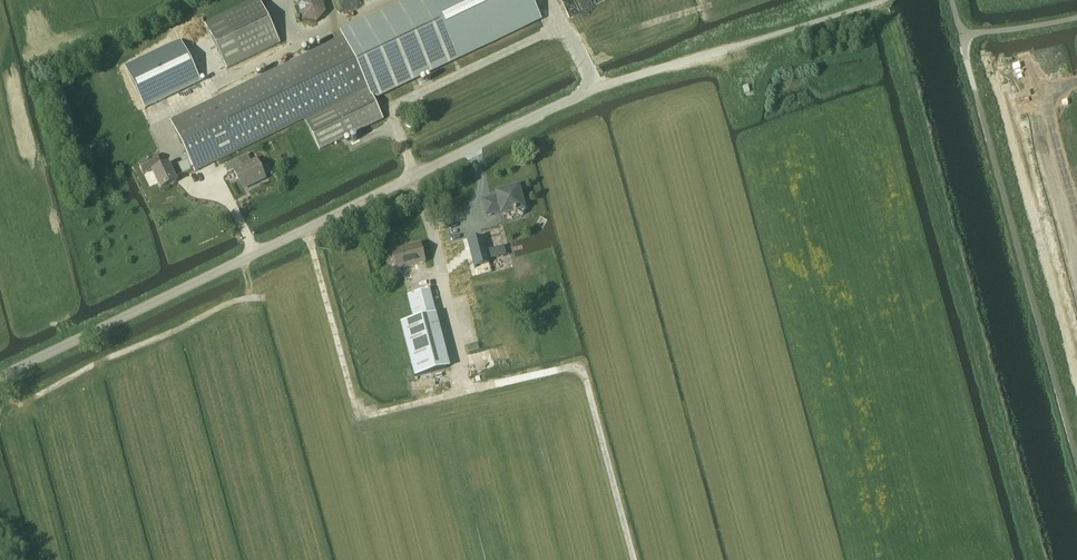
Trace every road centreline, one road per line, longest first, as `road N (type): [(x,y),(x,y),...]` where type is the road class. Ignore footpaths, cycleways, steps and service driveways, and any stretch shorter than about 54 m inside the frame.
road 1 (unclassified): [(0,378),(537,116),(722,51)]
road 2 (track): [(887,0),(1033,559)]

